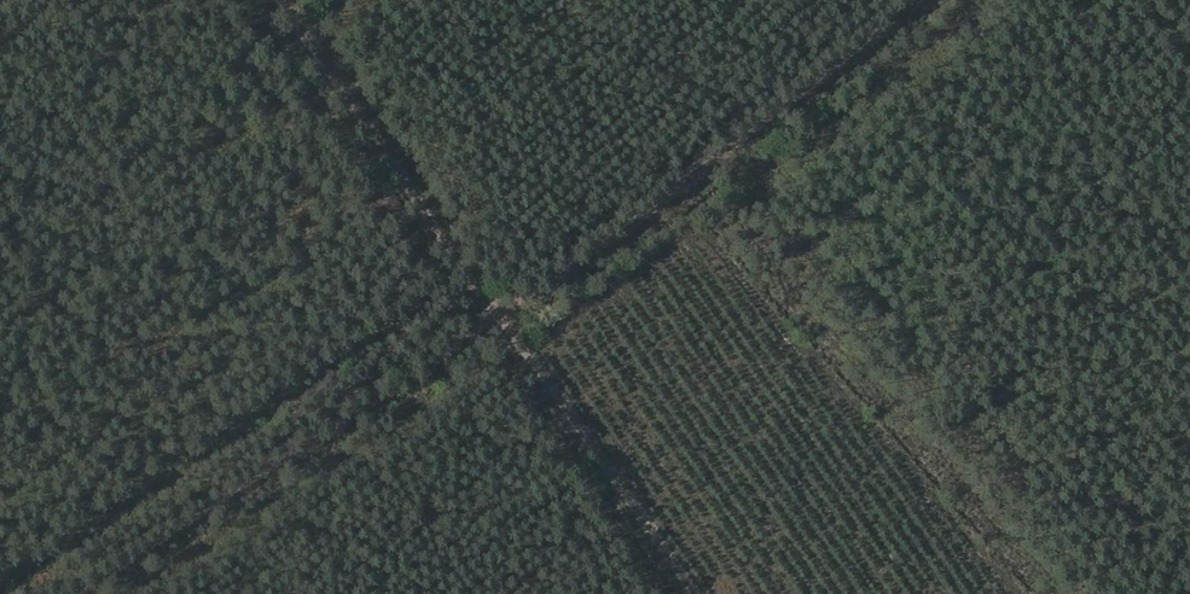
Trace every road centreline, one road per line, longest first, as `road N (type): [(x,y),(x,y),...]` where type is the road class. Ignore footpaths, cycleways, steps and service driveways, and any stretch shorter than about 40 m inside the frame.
road 1 (track): [(923,0),(664,213),(78,593)]
road 2 (track): [(296,0),(699,593)]

